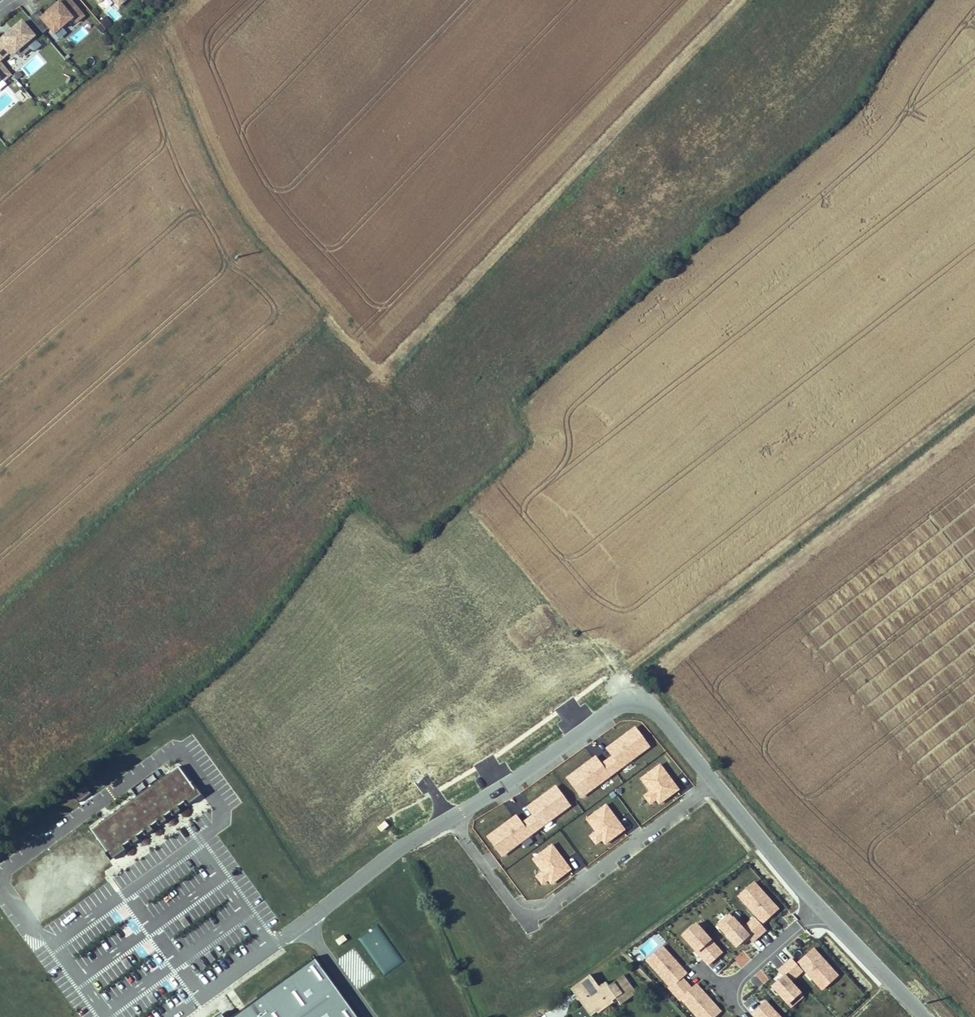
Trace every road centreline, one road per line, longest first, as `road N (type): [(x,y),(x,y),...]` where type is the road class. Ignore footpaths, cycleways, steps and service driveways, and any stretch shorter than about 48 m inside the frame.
road 1 (residential): [(449,818),(527,923),(714,784)]
road 2 (unclassified): [(449,818),(638,696),(714,784)]
road 3 (unclassified): [(179,1016),(449,818)]
road 4 (unclassified): [(714,784),(821,908)]
road 5 (unclassified): [(821,908),(923,1016)]
road 6 (residential): [(722,993),(821,908)]

